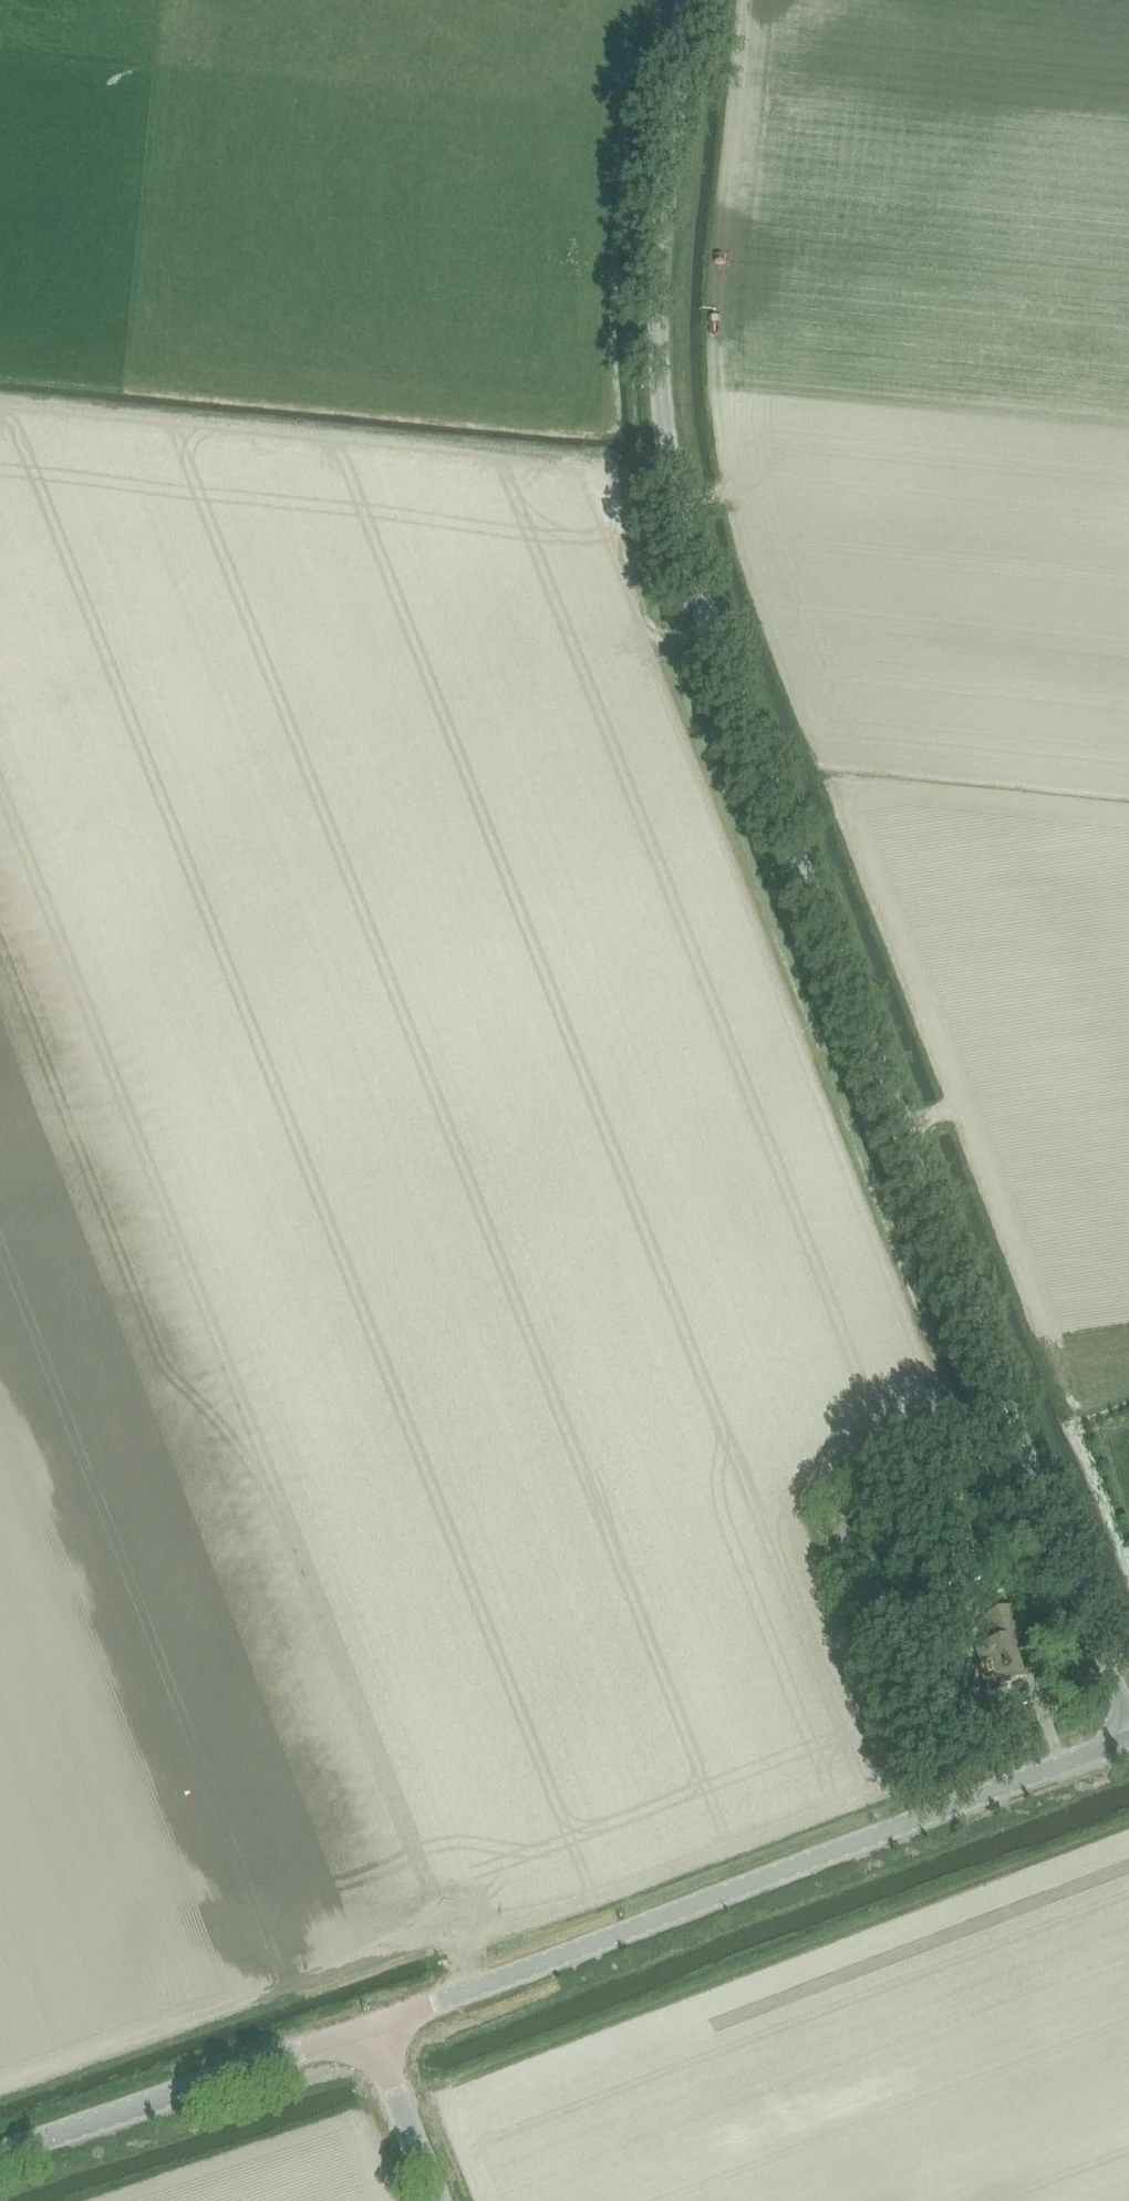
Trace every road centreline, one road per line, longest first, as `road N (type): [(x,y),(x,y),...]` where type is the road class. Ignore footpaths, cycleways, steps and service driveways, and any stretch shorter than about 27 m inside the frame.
road 1 (unclassified): [(1128,1717),(721,627),(678,479),(661,375),(659,272),(686,0)]
road 2 (unclassified): [(373,2034),(1128,1747)]
road 3 (unclassified): [(0,2162),(373,2034)]
road 4 (unclassified): [(438,2200),(373,2034)]

